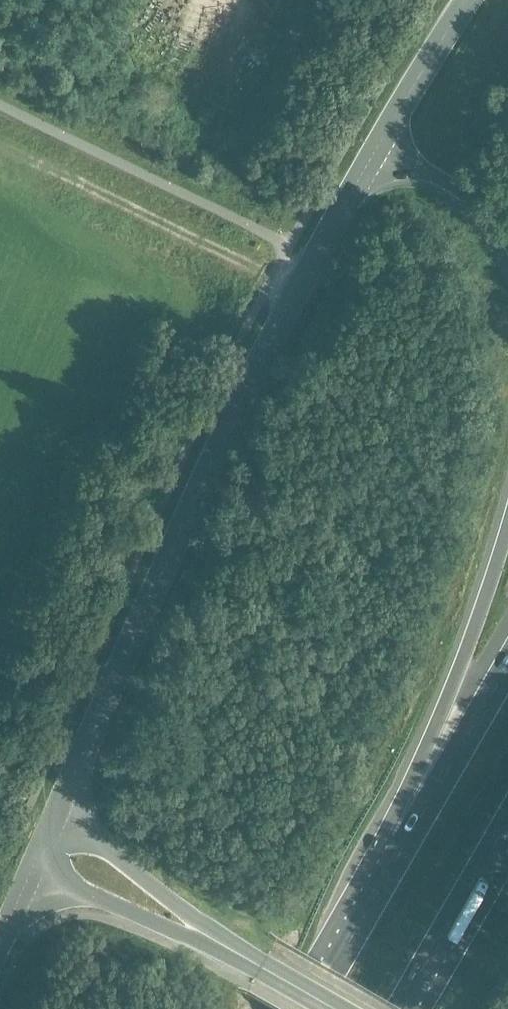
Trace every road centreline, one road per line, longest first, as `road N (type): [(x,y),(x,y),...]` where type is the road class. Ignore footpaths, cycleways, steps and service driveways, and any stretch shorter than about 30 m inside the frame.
road 1 (tertiary): [(56,811),(227,439),(377,143)]
road 2 (motorway): [(507,535),(409,839)]
road 3 (motorway): [(400,1008),(507,823)]
road 4 (tertiary): [(212,941),(56,811)]
road 5 (motorway): [(507,670),(409,839)]
road 6 (motorway): [(409,839),(311,1008)]
road 7 (tertiary): [(31,870),(212,941)]
road 8 (motorway): [(377,143),(485,218),(507,251)]
road 9 (tertiary): [(377,143),(469,0)]
road 10 (tertiary): [(332,1008),(212,941)]

